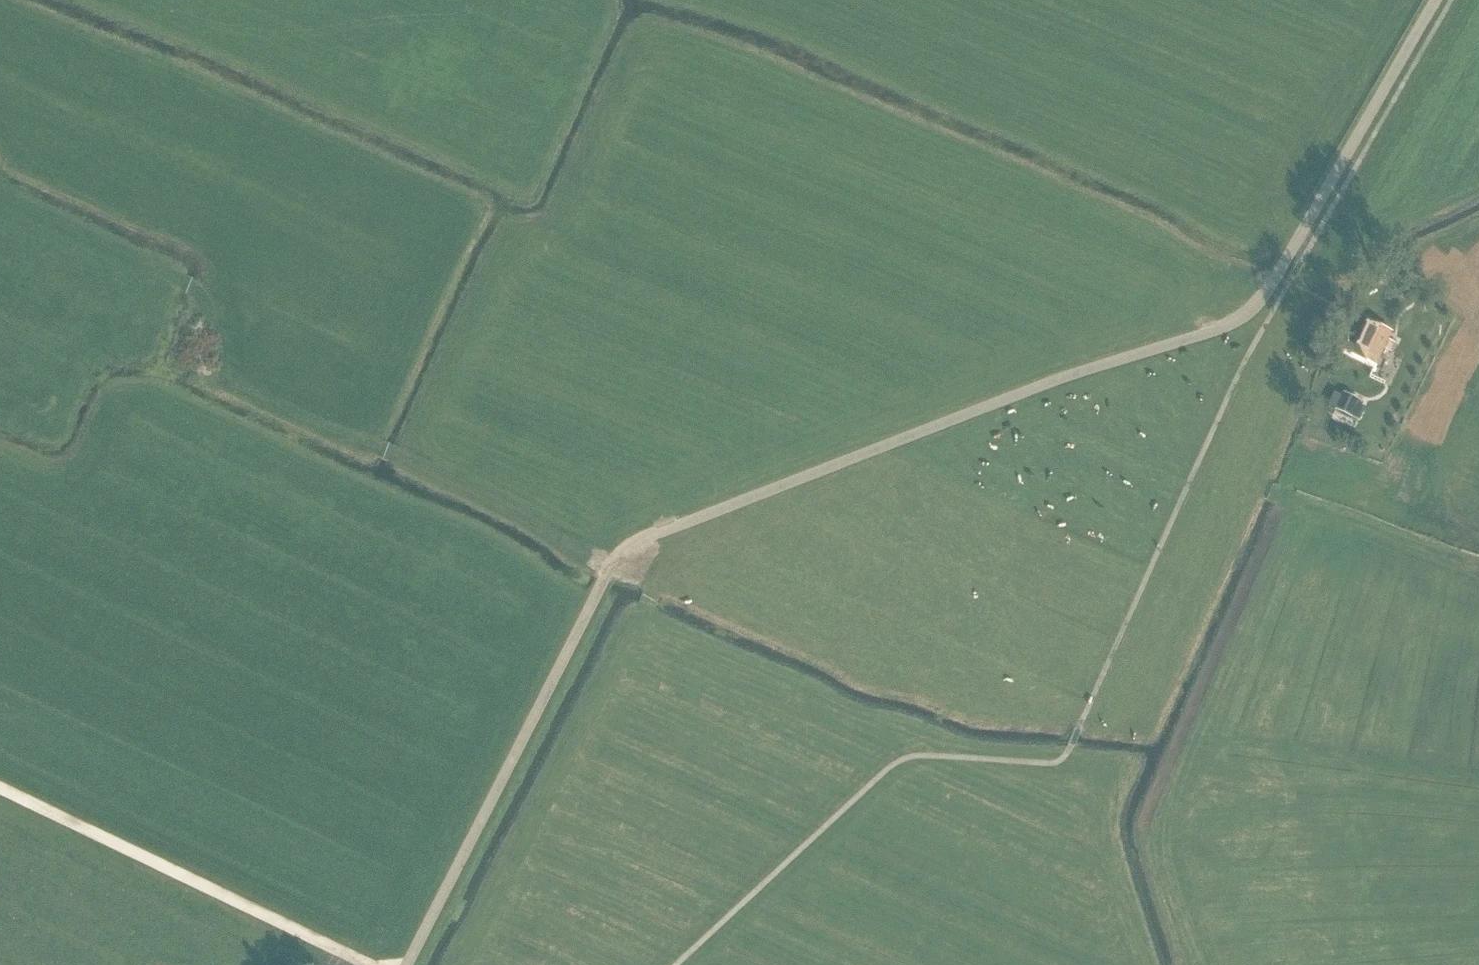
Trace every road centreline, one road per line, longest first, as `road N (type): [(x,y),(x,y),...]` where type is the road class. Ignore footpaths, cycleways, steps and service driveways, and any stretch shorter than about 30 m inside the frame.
road 1 (unclassified): [(1437,0),(1255,309),(626,548),(406,964)]

